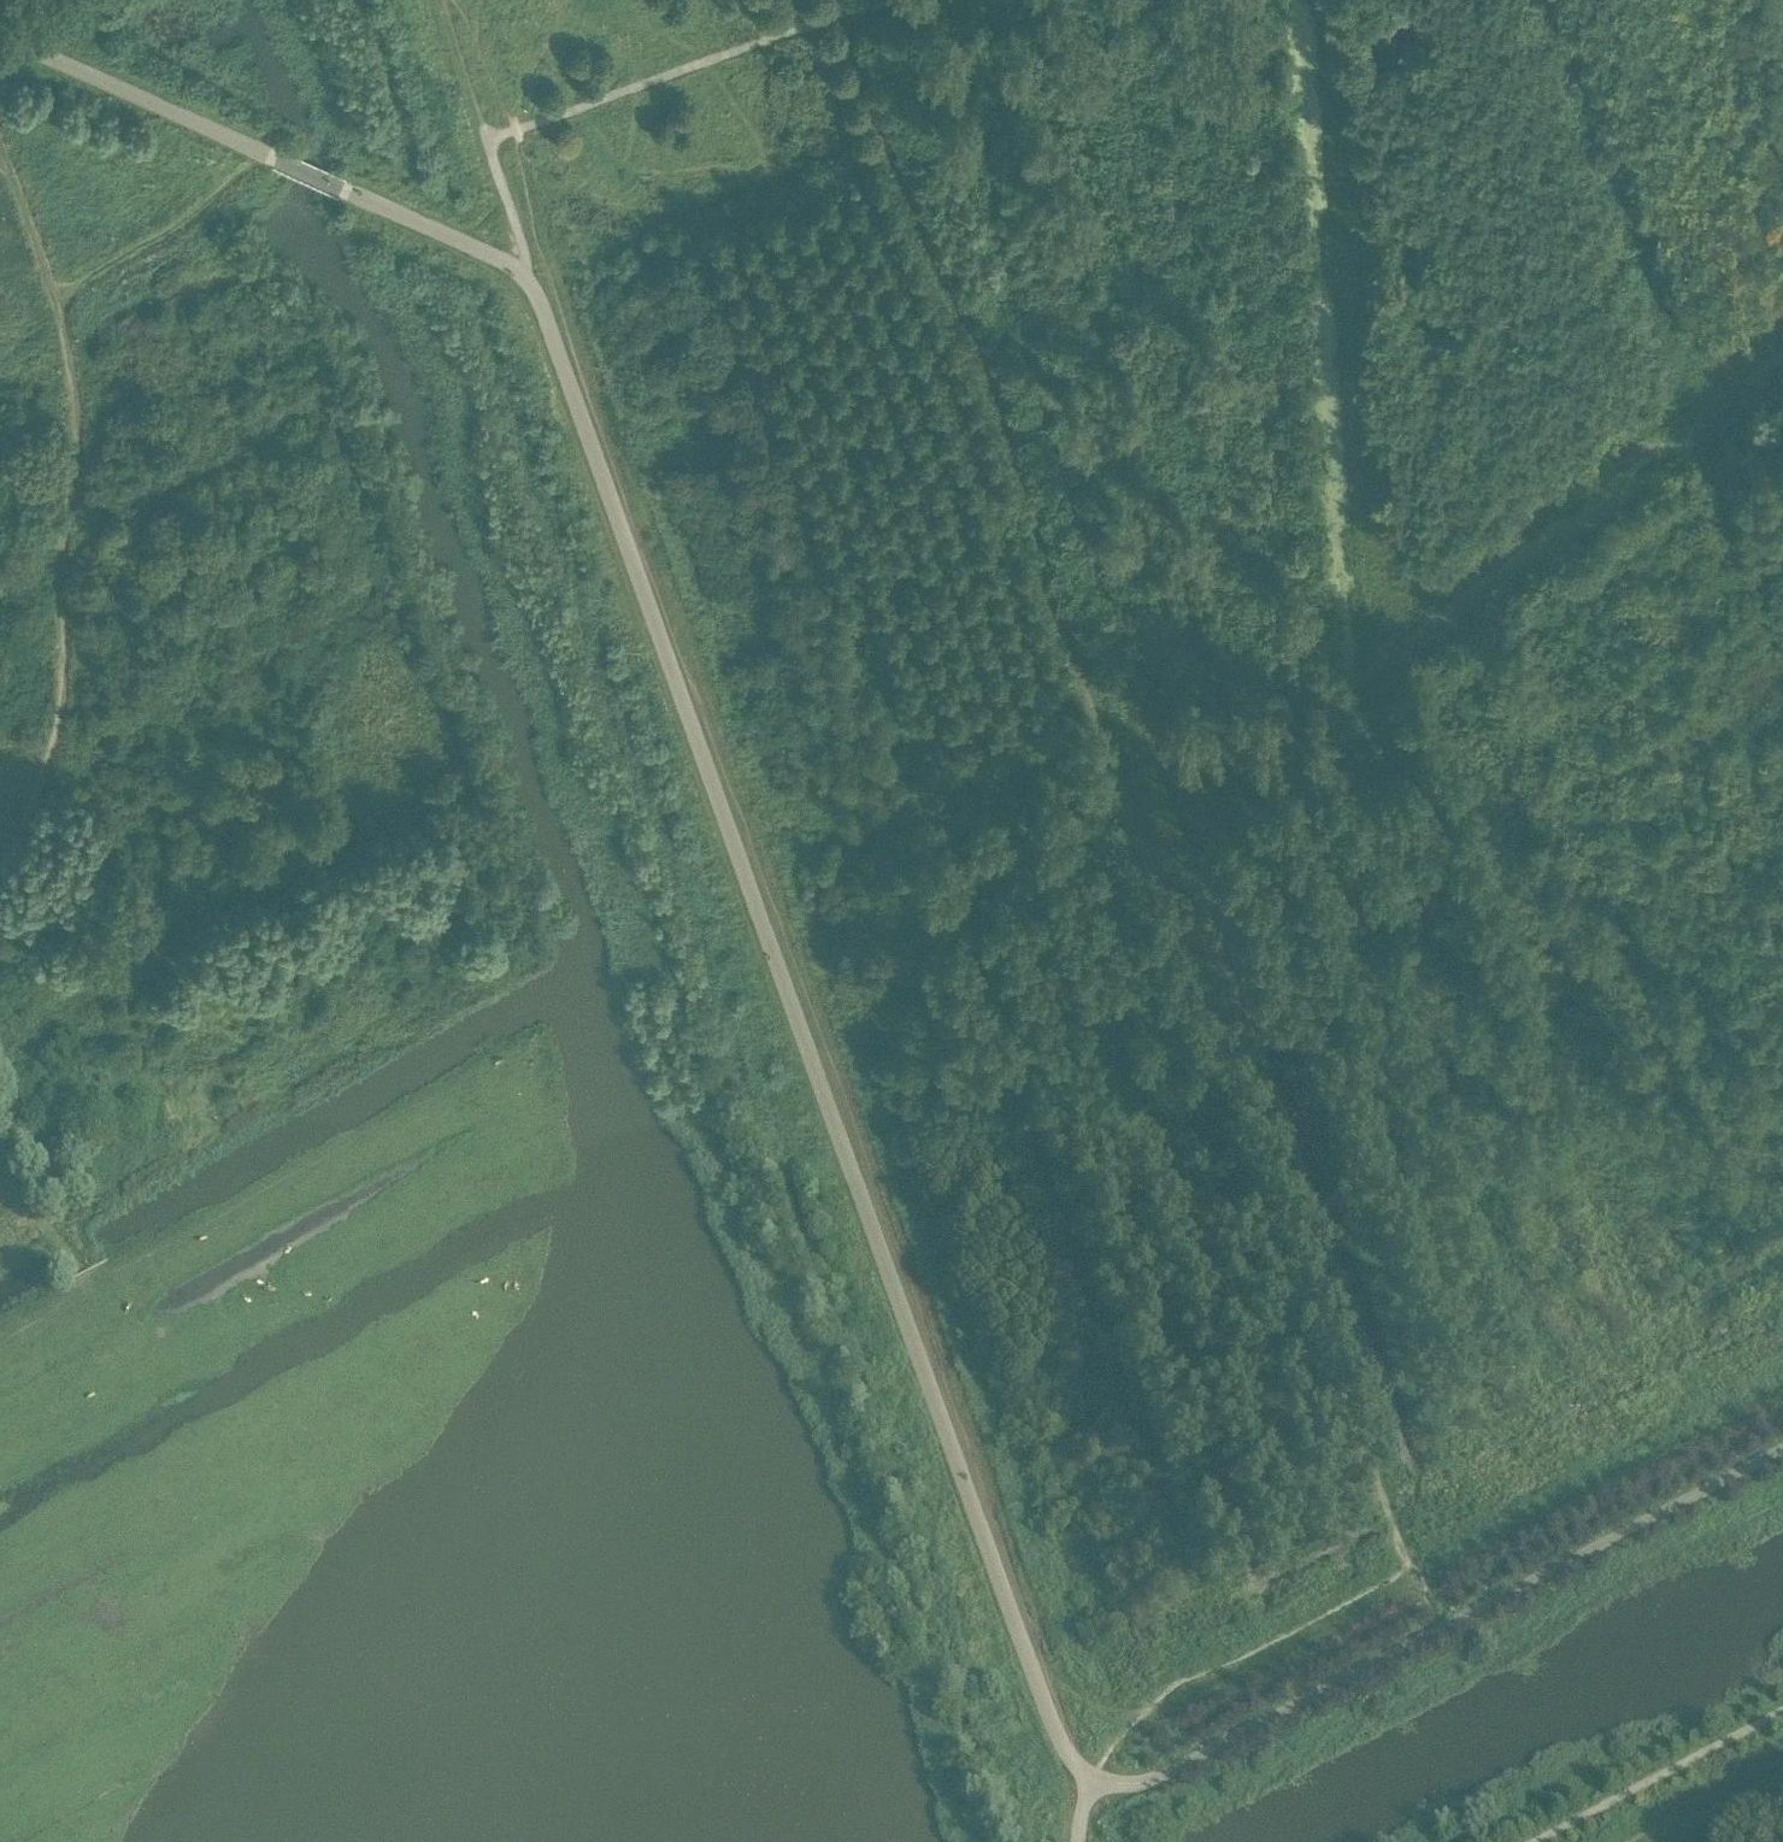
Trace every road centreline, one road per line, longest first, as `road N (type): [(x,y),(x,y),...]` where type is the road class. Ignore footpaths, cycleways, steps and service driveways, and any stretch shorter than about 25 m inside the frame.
road 1 (track): [(0,895),(64,732),(65,510),(78,470),(69,347),(11,156)]
road 2 (track): [(259,154),(236,194),(102,276),(60,319)]
road 3 (track): [(0,1182),(93,1278)]

